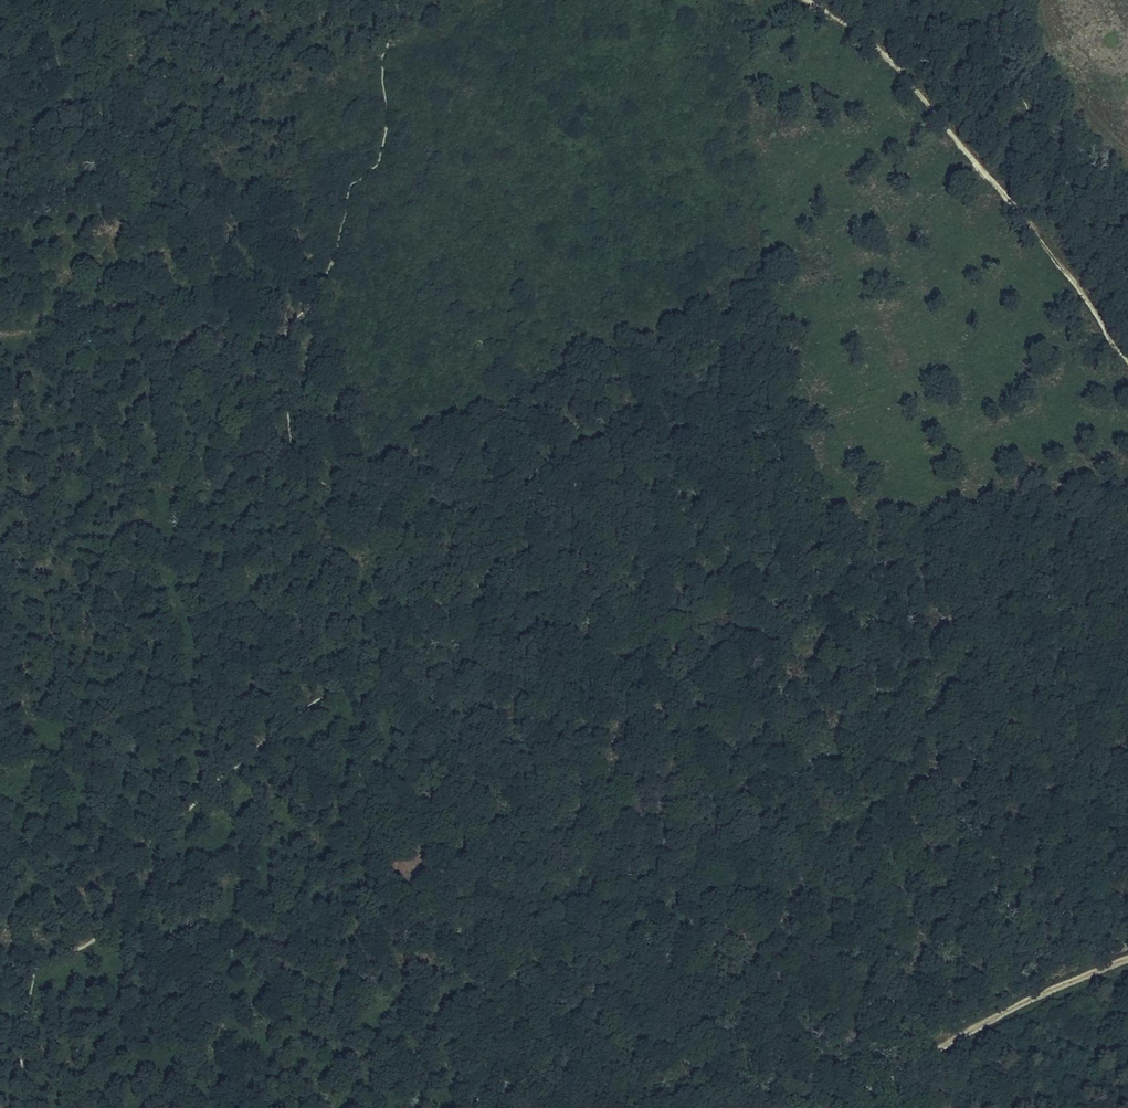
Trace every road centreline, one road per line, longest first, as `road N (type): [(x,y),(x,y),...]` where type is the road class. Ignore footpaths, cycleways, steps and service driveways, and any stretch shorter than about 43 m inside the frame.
road 1 (track): [(1127,959),(927,1053),(853,1107)]

